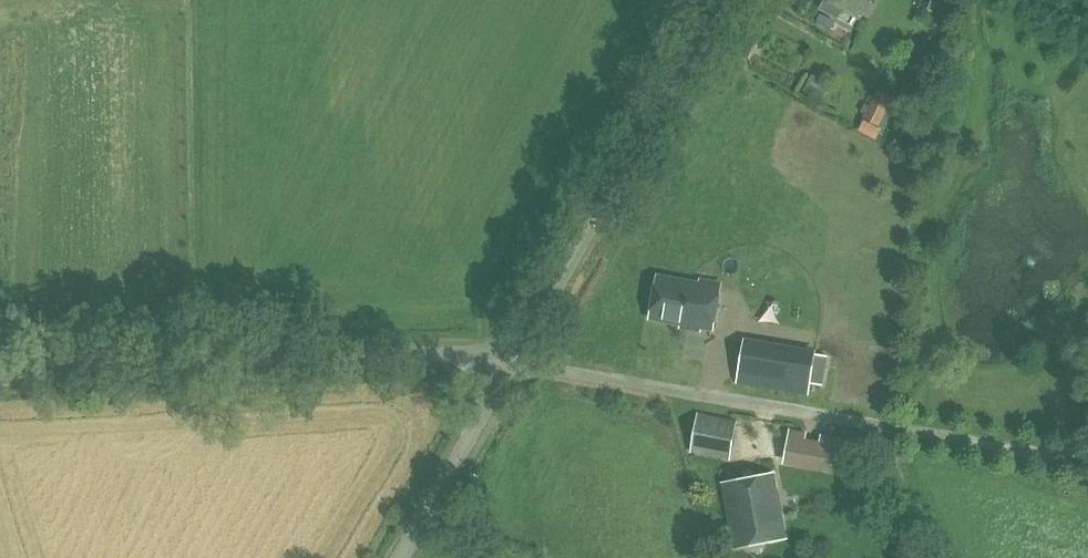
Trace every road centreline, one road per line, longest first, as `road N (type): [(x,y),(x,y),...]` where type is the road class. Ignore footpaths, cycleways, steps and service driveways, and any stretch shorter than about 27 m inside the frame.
road 1 (unclassified): [(0,375),(479,355),(506,362)]
road 2 (unclassified): [(506,362),(714,0)]
road 3 (unclassified): [(396,557),(506,362)]

